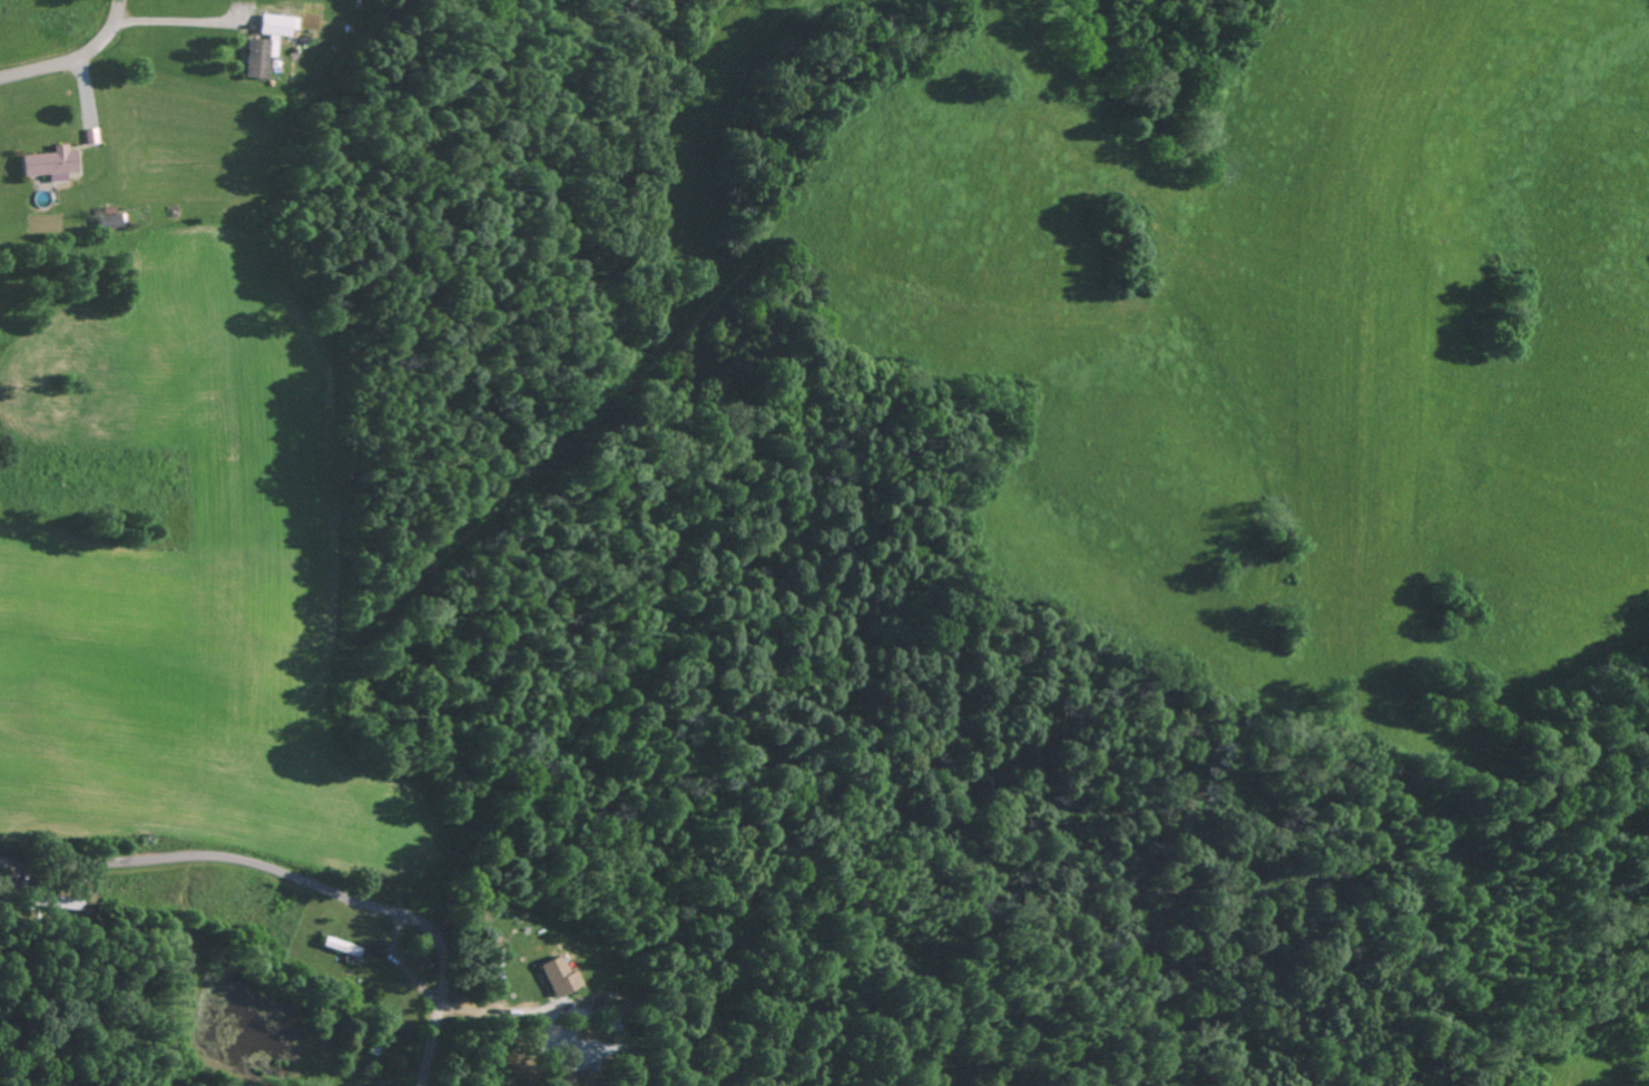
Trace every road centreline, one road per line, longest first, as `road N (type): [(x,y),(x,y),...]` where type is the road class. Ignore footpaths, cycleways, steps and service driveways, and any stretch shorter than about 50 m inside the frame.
road 1 (residential): [(1521,1085),(1472,1010),(1441,908),(1444,811),(1365,708),(1321,466),(1231,303),(1210,225),(1148,146)]
road 2 (residential): [(424,1085),(445,971),(440,942),(419,921),(234,860),(0,862)]
road 3 (residential): [(0,81),(82,55),(110,26),(119,0)]

